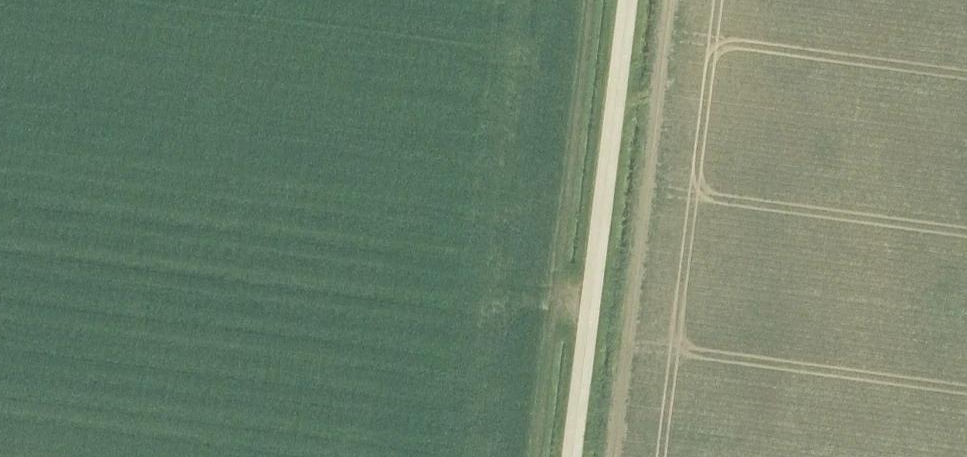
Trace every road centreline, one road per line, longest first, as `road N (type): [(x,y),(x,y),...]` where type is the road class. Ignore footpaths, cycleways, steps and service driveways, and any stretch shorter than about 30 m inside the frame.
road 1 (unclassified): [(573,456),(628,0)]

